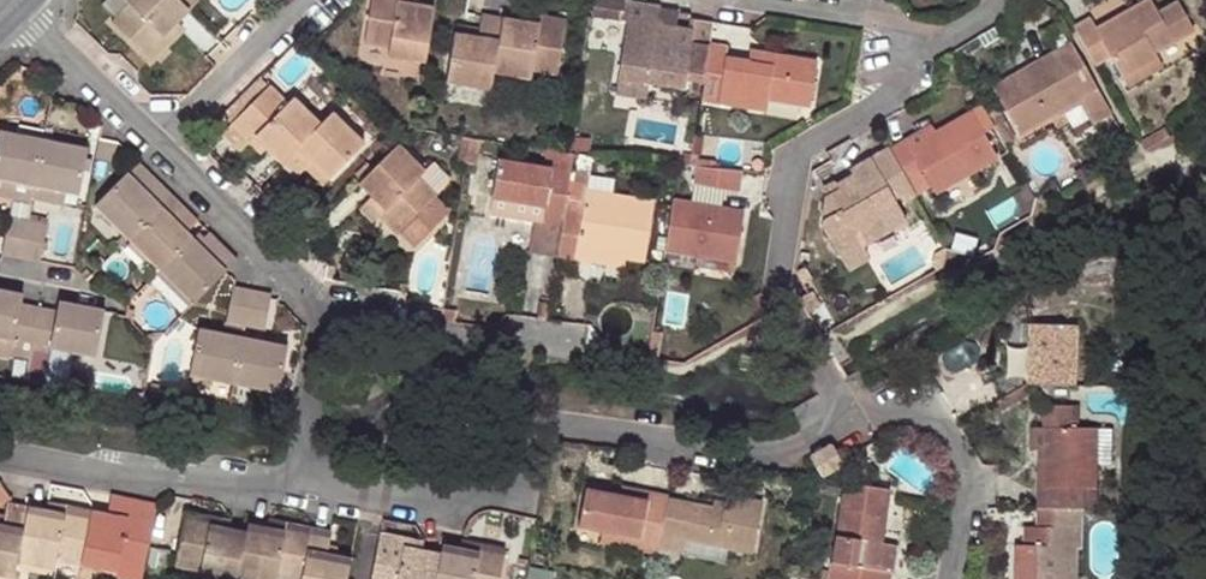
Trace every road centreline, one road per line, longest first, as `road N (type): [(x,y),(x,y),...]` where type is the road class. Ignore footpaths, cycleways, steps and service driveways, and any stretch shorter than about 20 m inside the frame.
road 1 (residential): [(300,486),(436,511),(500,483),(525,434),(786,459),(867,418)]
road 2 (residential): [(1000,0),(913,51),(903,88),(788,163),(781,288),(867,418)]
road 3 (residential): [(152,149),(321,312),(300,486)]
road 4 (residential): [(0,457),(94,475),(300,486)]
road 5 (residential): [(867,418),(934,424),(967,483),(949,578)]
road 6 (residential): [(152,149),(303,0)]
road 7 (residential): [(11,11),(152,149)]

